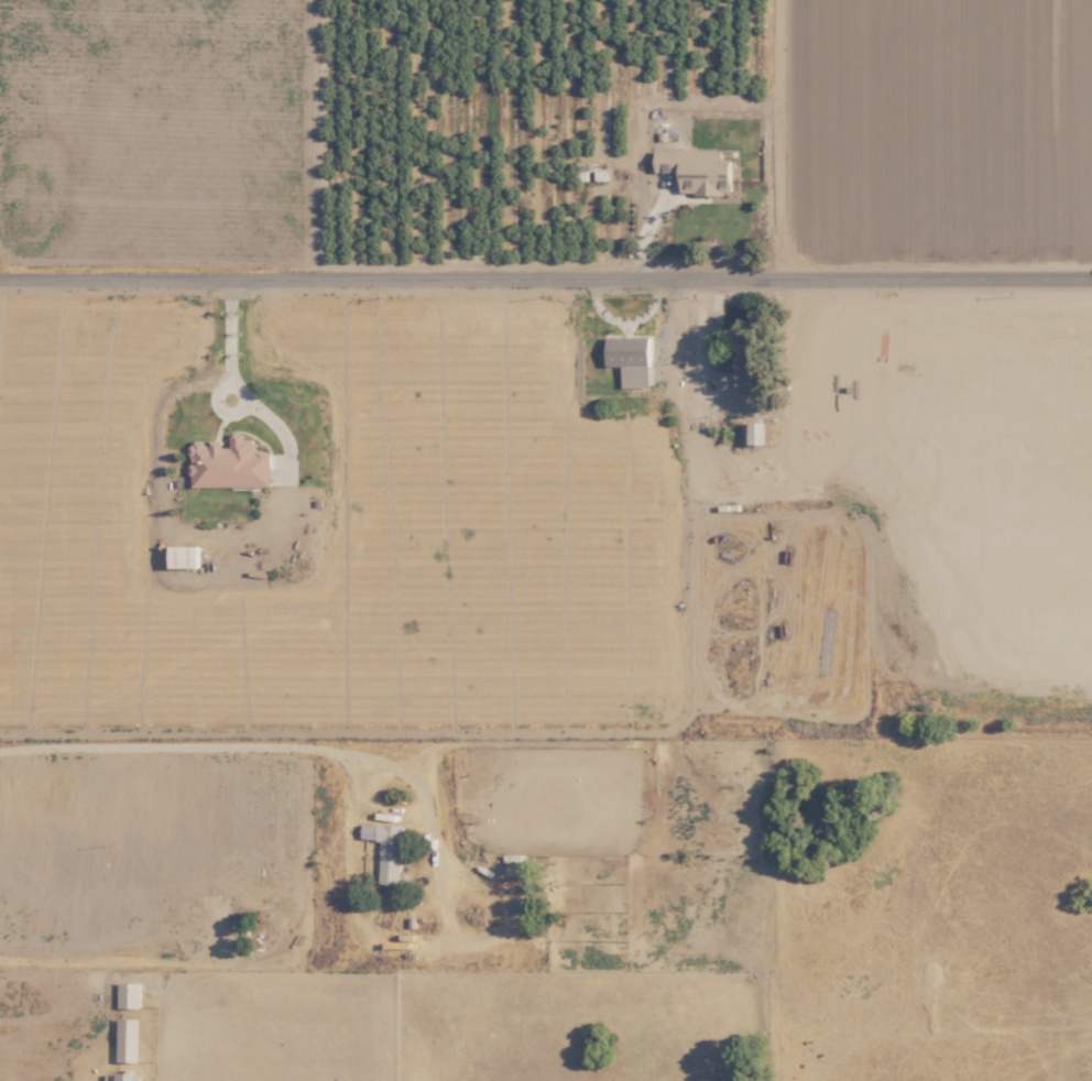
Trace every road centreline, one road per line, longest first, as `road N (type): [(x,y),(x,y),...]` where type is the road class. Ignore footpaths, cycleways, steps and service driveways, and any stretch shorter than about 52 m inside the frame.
road 1 (residential): [(0,280),(1091,278)]

